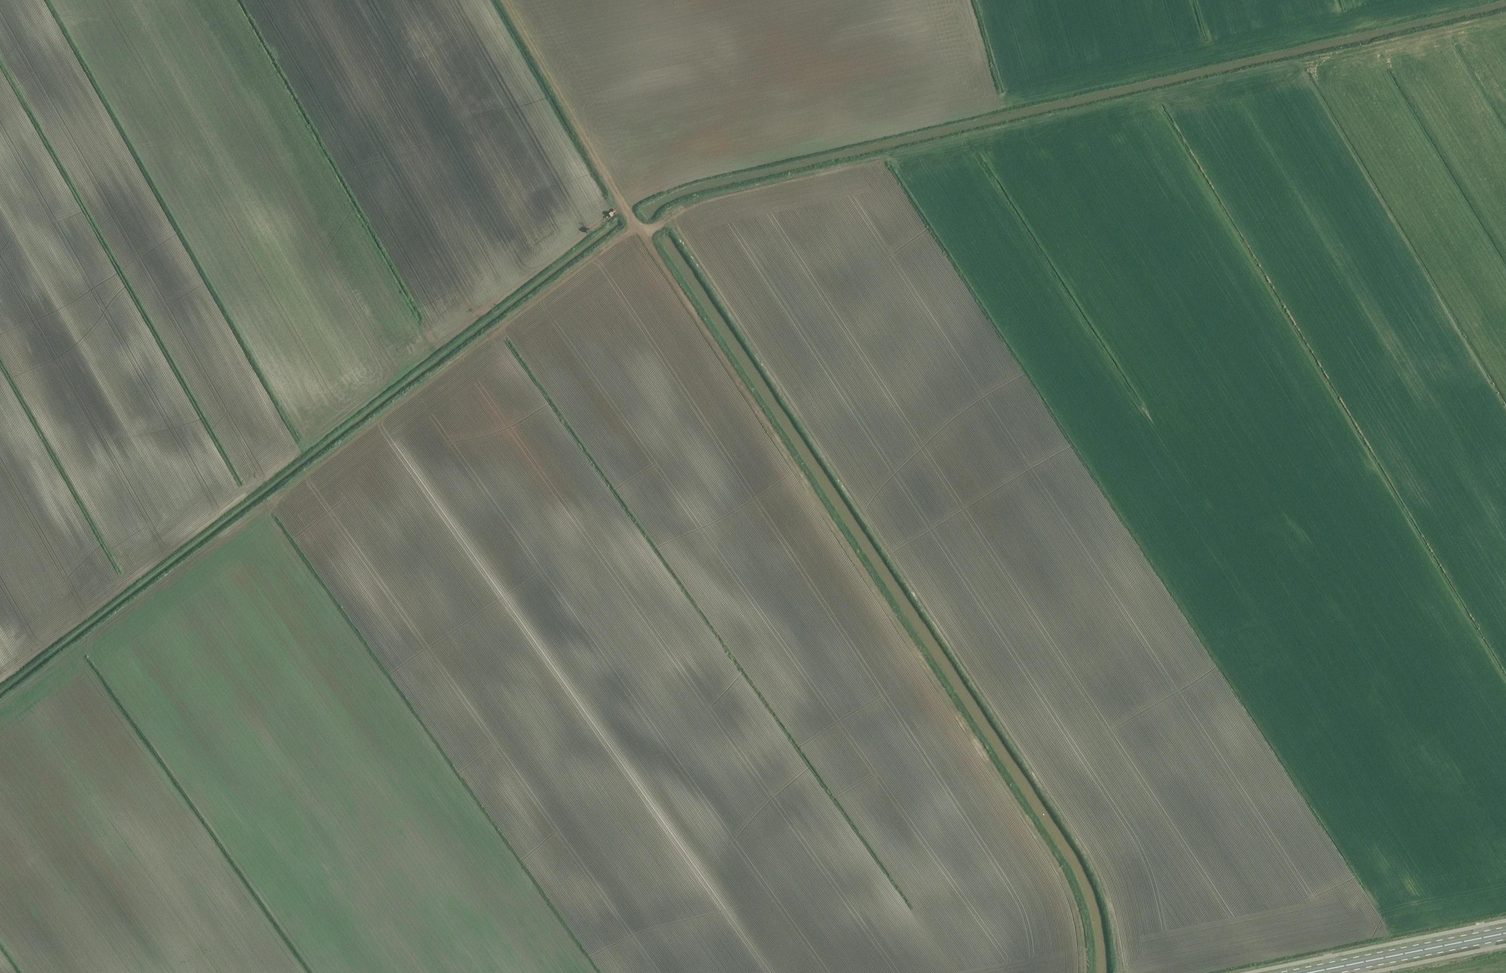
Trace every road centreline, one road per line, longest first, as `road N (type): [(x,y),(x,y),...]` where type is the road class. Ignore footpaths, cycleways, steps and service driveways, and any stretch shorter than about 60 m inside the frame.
road 1 (primary): [(1311,972),(1505,933)]

